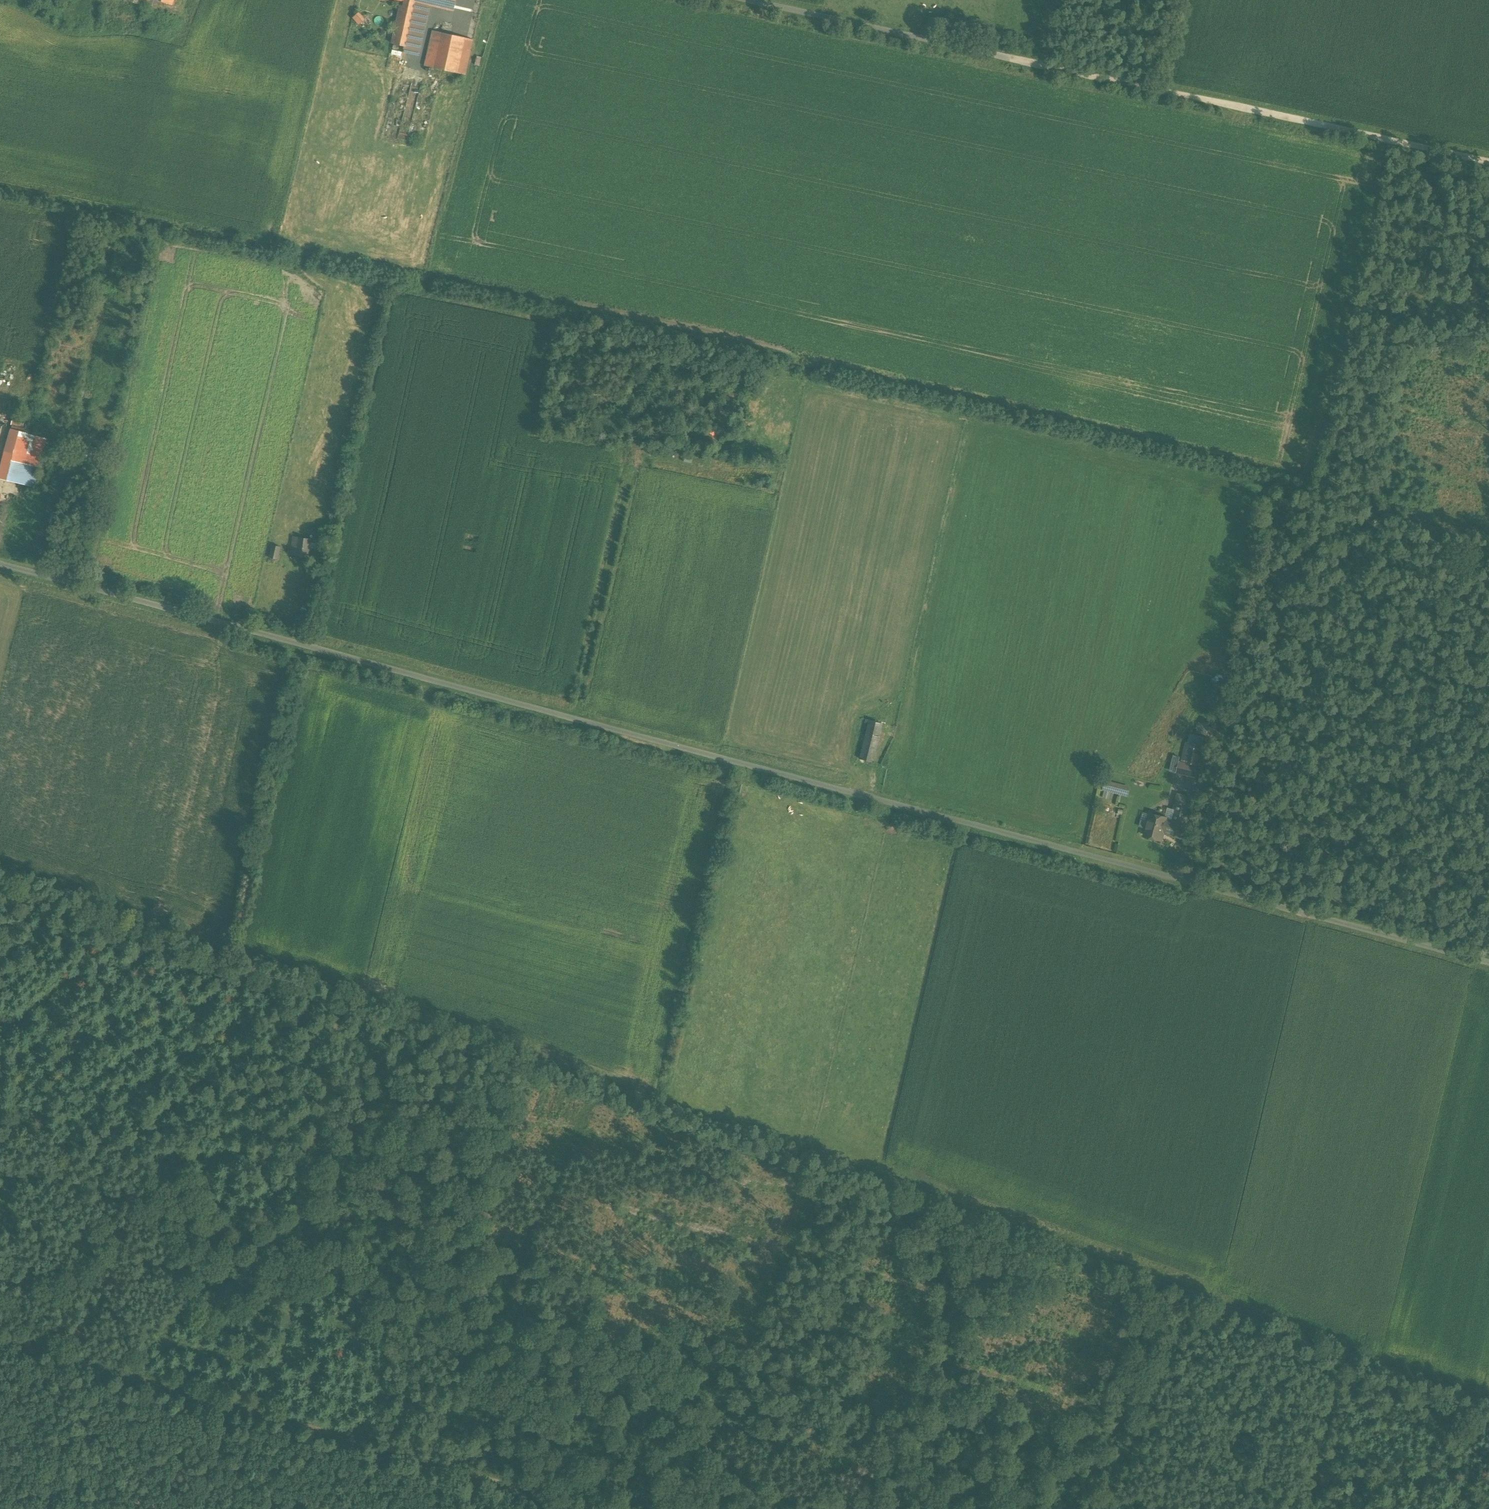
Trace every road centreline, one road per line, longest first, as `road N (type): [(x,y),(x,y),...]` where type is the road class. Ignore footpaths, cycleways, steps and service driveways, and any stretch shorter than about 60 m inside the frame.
road 1 (unclassified): [(1488,960),(0,565)]
road 2 (unclassified): [(761,0),(1488,159)]
road 3 (track): [(0,1342),(596,1508)]

